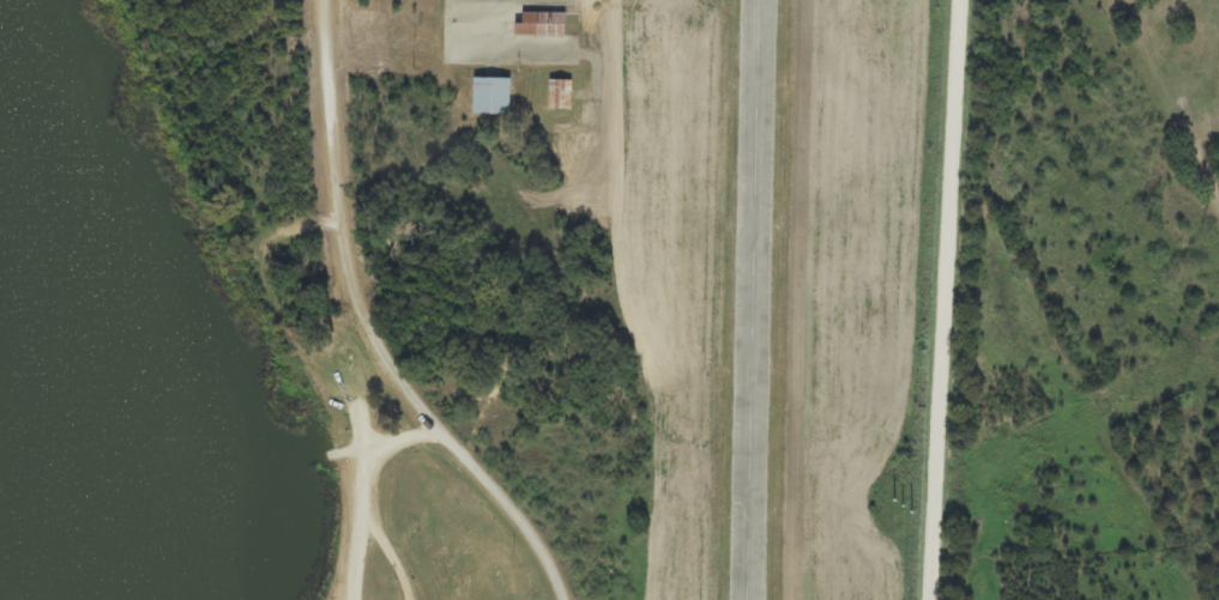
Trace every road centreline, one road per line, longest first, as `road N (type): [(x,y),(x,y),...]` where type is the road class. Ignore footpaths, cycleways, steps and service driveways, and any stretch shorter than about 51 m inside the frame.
road 1 (residential): [(359,599),(369,455),(436,438),(357,303),(340,205),(326,0)]
road 2 (residential): [(938,599),(968,0)]
road 3 (residential): [(436,438),(467,459),(555,569),(565,599)]

